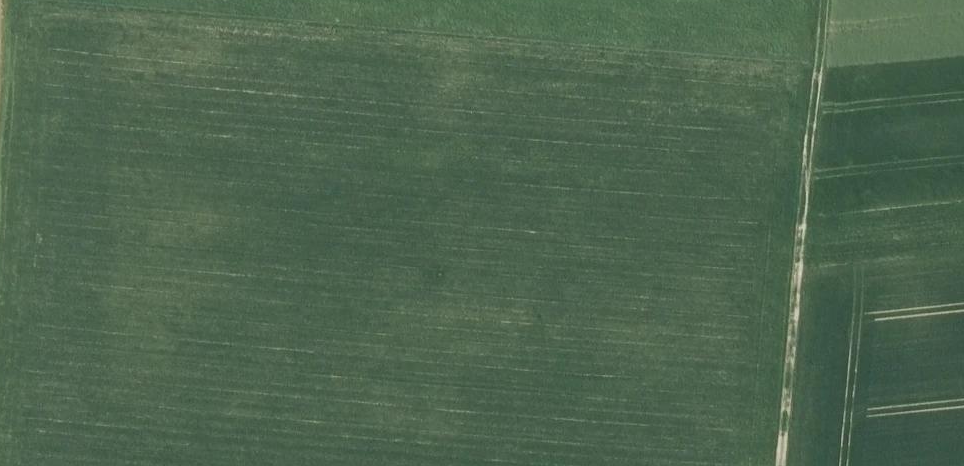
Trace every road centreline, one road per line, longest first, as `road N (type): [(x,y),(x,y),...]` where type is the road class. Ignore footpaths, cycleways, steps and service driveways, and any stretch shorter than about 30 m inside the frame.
road 1 (track): [(779,465),(823,0)]
road 2 (track): [(0,124),(9,0)]

